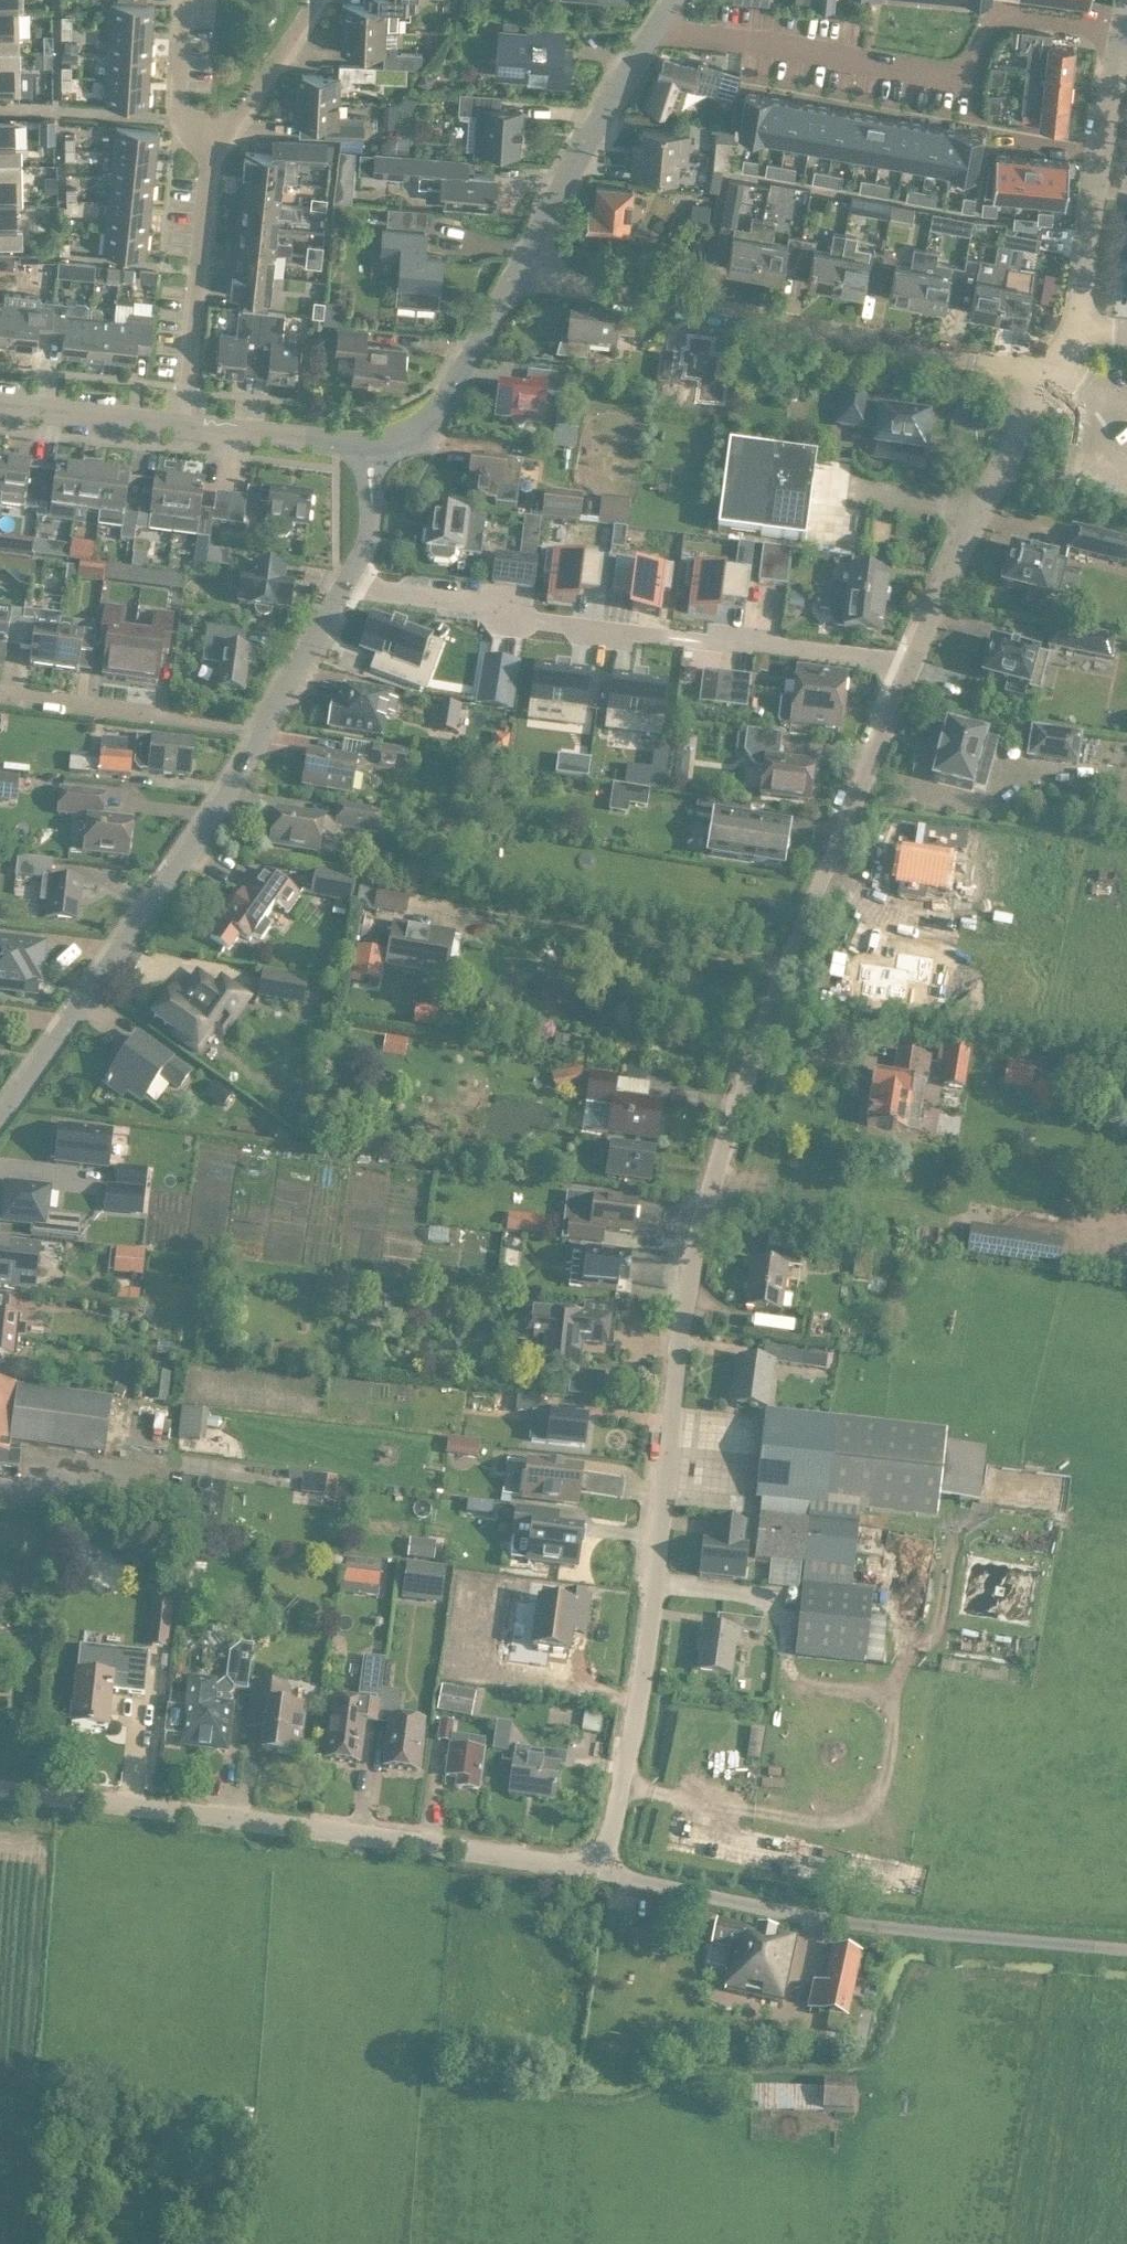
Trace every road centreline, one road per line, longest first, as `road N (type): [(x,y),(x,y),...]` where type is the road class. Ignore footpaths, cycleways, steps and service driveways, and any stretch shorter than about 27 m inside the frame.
road 1 (residential): [(606,1870),(684,1329),(715,1184),(807,915),(1043,379)]
road 2 (track): [(1126,1539),(1005,1519),(957,1539),(932,1640),(891,1682),(884,1765),(853,1824),(621,1789)]
road 3 (unclassified): [(0,1121),(262,732),(356,570)]
road 4 (residential): [(606,1870),(0,1785)]
road 5 (residential): [(1043,379),(512,274)]
road 6 (residential): [(1126,1952),(802,1914),(606,1870)]
road 7 (residential): [(657,26),(949,69),(967,58),(983,20),(1000,11),(1124,26)]
road 8 (residential): [(356,570),(493,613),(735,642)]
road 9 (residential): [(182,429),(211,143)]
road 10 (unclassified): [(512,274),(657,26)]
road 11 (residential): [(1074,319),(1119,54)]
road 12 (unclassified): [(369,448),(401,443),(424,429),(512,274)]
road 13 (unclassified): [(369,448),(182,429)]
road 14 (unclassified): [(182,429),(0,405)]
road 15 (residential): [(211,143),(224,138),(318,0)]
road 16 (residential): [(170,718),(0,698)]
road 17 (residential): [(211,143),(187,125),(186,0)]
road 18 (unclassified): [(356,570),(372,526),(369,448)]

